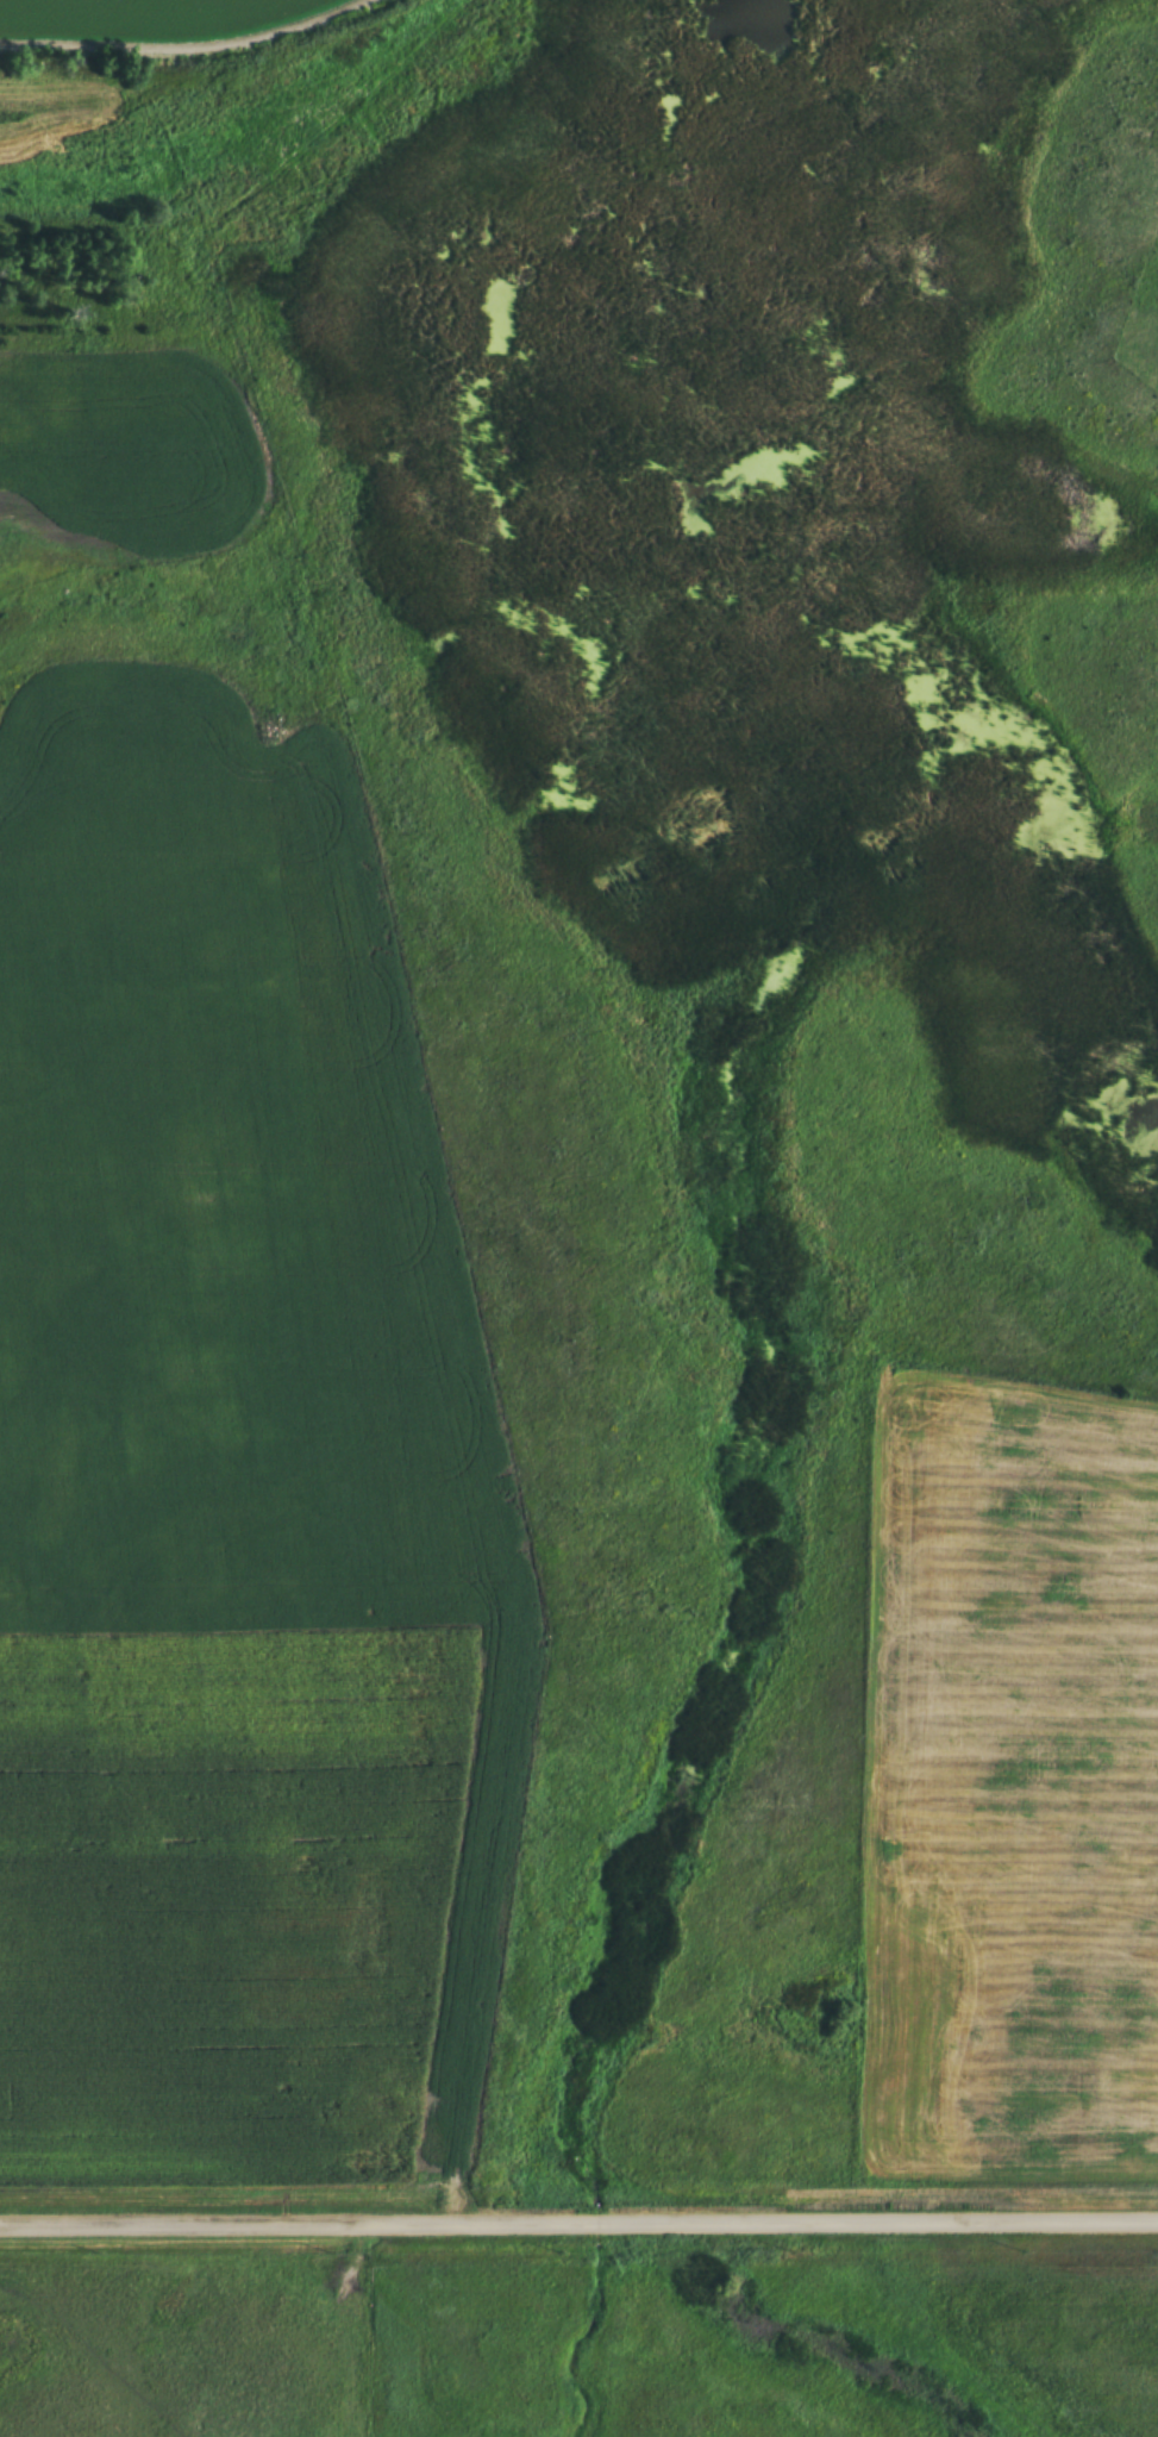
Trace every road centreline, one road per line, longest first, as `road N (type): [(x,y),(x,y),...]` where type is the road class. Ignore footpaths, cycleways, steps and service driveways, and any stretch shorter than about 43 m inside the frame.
road 1 (residential): [(0,2221),(1157,2219)]

